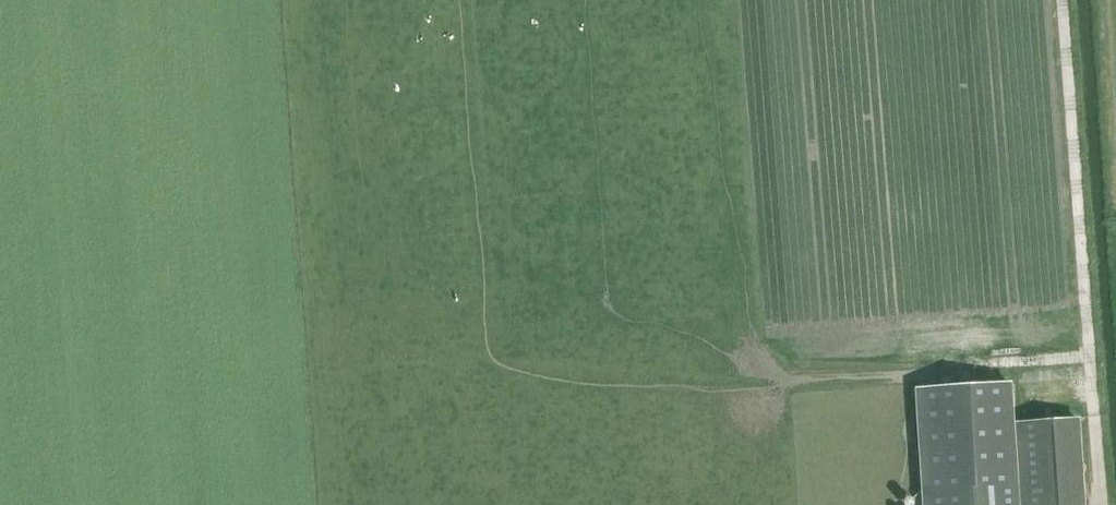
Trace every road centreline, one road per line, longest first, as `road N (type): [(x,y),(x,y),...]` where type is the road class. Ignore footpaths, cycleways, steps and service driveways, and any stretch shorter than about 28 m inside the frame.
road 1 (track): [(1061,0),(1095,504)]

